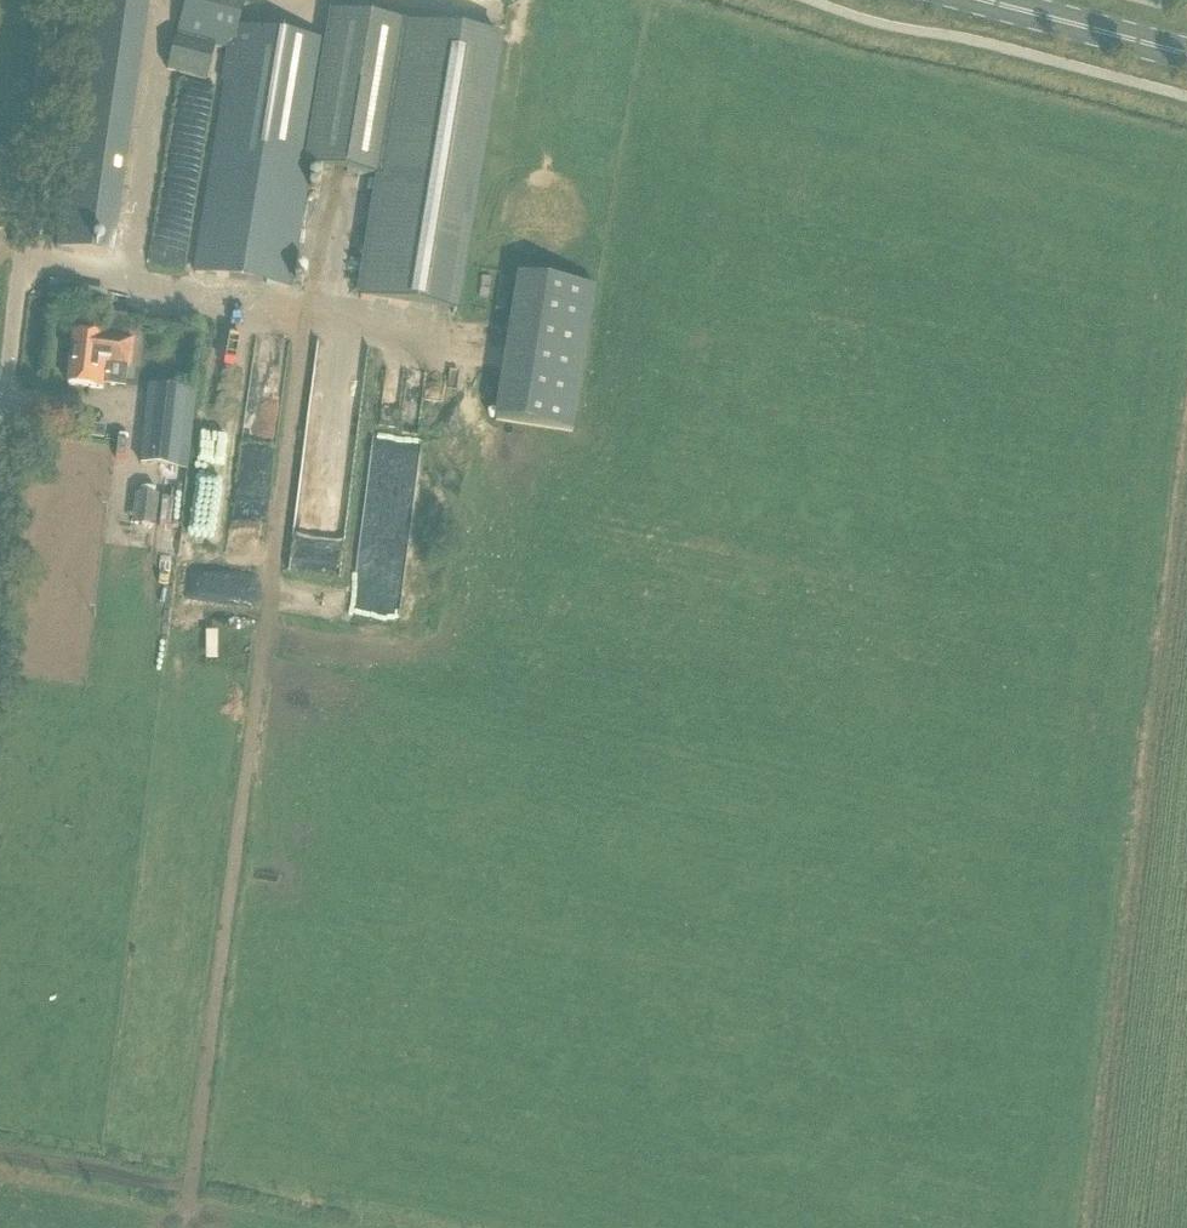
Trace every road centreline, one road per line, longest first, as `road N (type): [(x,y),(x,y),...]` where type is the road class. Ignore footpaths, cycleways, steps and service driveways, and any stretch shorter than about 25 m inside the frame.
road 1 (unclassified): [(0,425),(50,0)]
road 2 (primary): [(1186,55),(979,0)]

